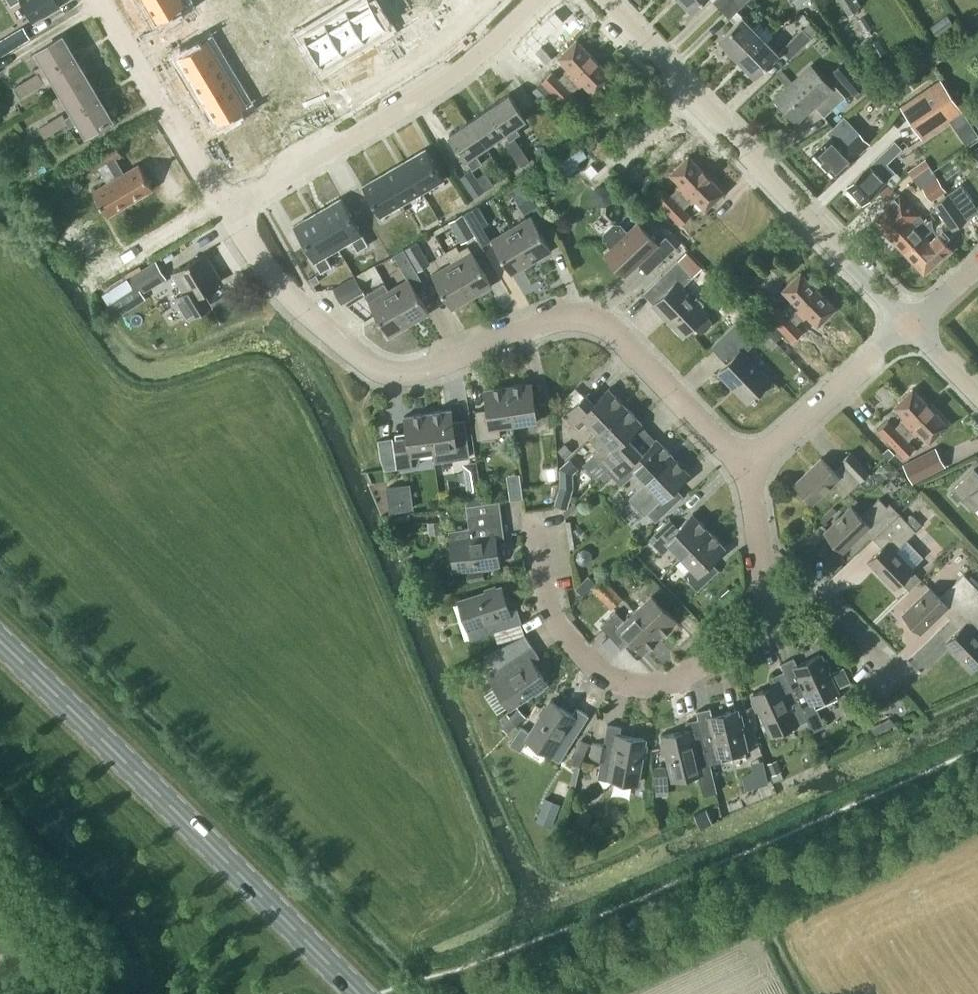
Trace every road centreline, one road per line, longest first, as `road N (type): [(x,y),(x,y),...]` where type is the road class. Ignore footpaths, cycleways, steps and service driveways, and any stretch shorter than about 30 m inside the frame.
road 1 (residential): [(231,212),(281,285),(369,363),(419,371),(561,319),(592,319),(742,467)]
road 2 (primary): [(359,993),(0,639)]
road 3 (unclassified): [(908,324),(604,0)]
road 4 (residential): [(764,591),(757,620),(732,649),(660,684),(614,680),(557,623),(533,516)]
road 5 (residential): [(231,212),(462,69),(536,0)]
road 6 (residential): [(231,212),(103,0)]
road 7 (residential): [(742,467),(908,324)]
road 8 (residential): [(898,680),(818,600),(764,591)]
road 9 (residential): [(742,467),(764,591)]

